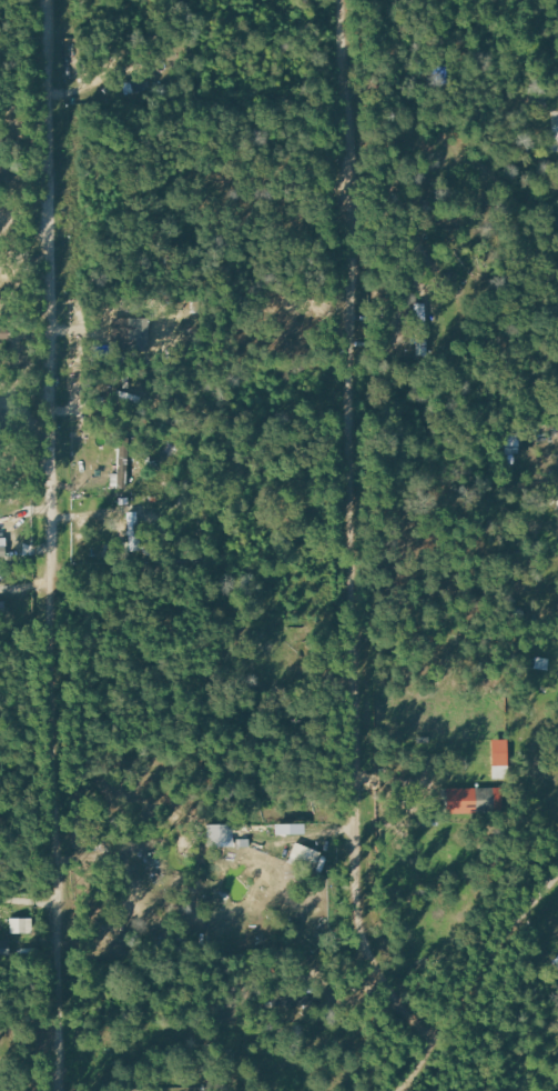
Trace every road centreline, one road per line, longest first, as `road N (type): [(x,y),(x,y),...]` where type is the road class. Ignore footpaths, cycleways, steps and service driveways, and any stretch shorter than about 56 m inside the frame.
road 1 (residential): [(50,0),(59,1090)]
road 2 (residential): [(450,1015),(378,937),(356,850),(349,0)]
road 3 (residential): [(398,1090),(557,869)]

